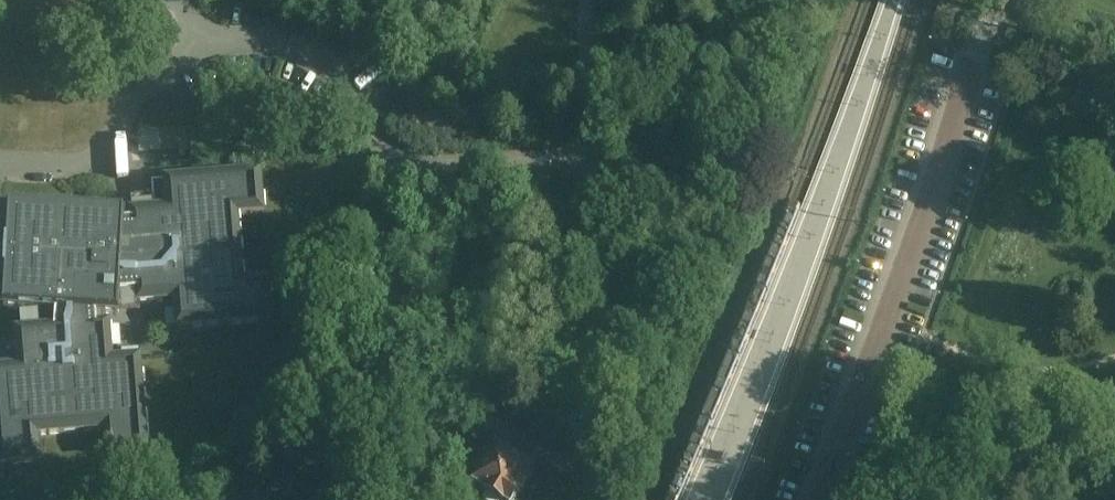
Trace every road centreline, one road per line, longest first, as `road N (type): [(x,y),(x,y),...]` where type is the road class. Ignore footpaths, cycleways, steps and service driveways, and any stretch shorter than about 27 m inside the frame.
road 1 (tertiary): [(819,499),(999,0)]

